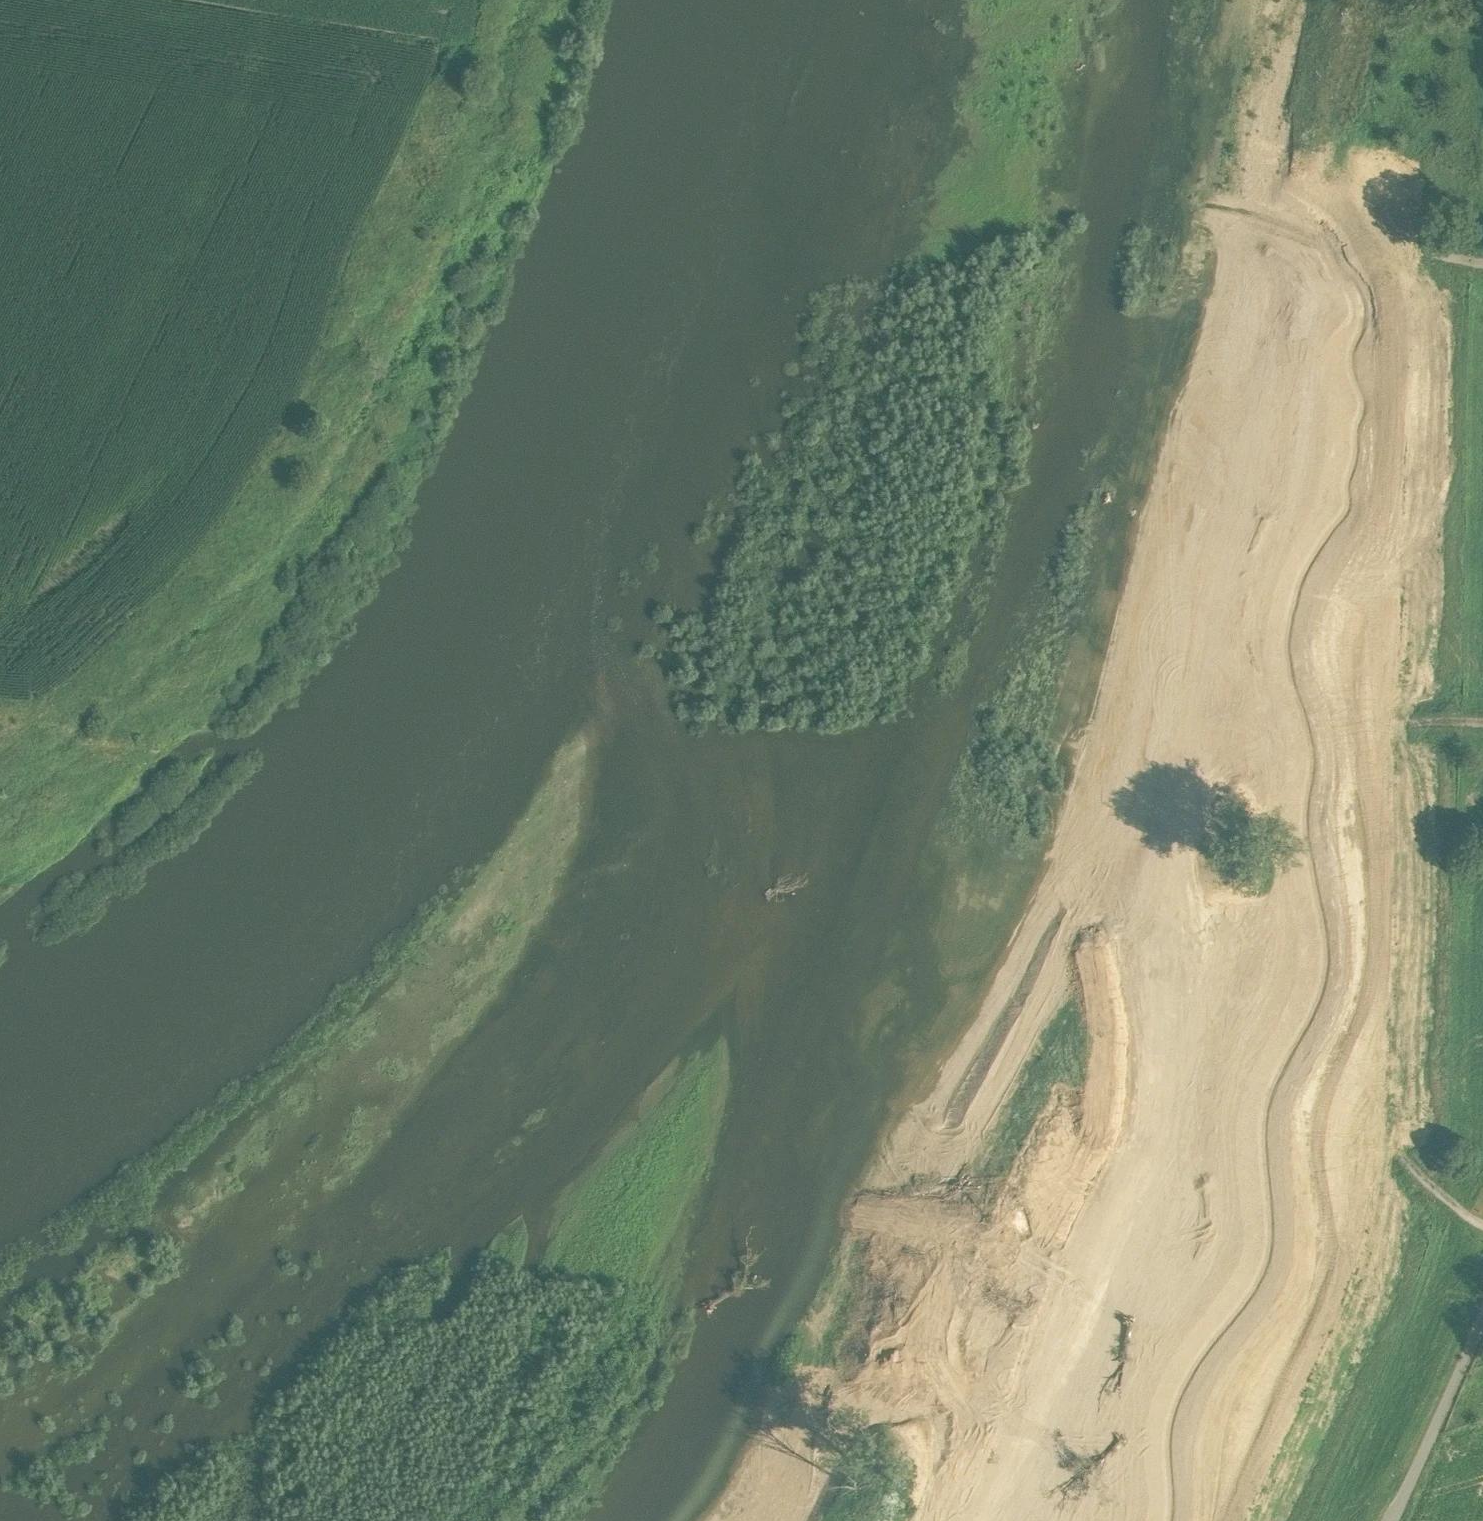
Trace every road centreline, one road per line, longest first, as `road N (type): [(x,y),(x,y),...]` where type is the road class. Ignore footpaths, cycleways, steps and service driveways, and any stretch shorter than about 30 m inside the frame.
road 1 (residential): [(1391,1520),(1482,1309)]

